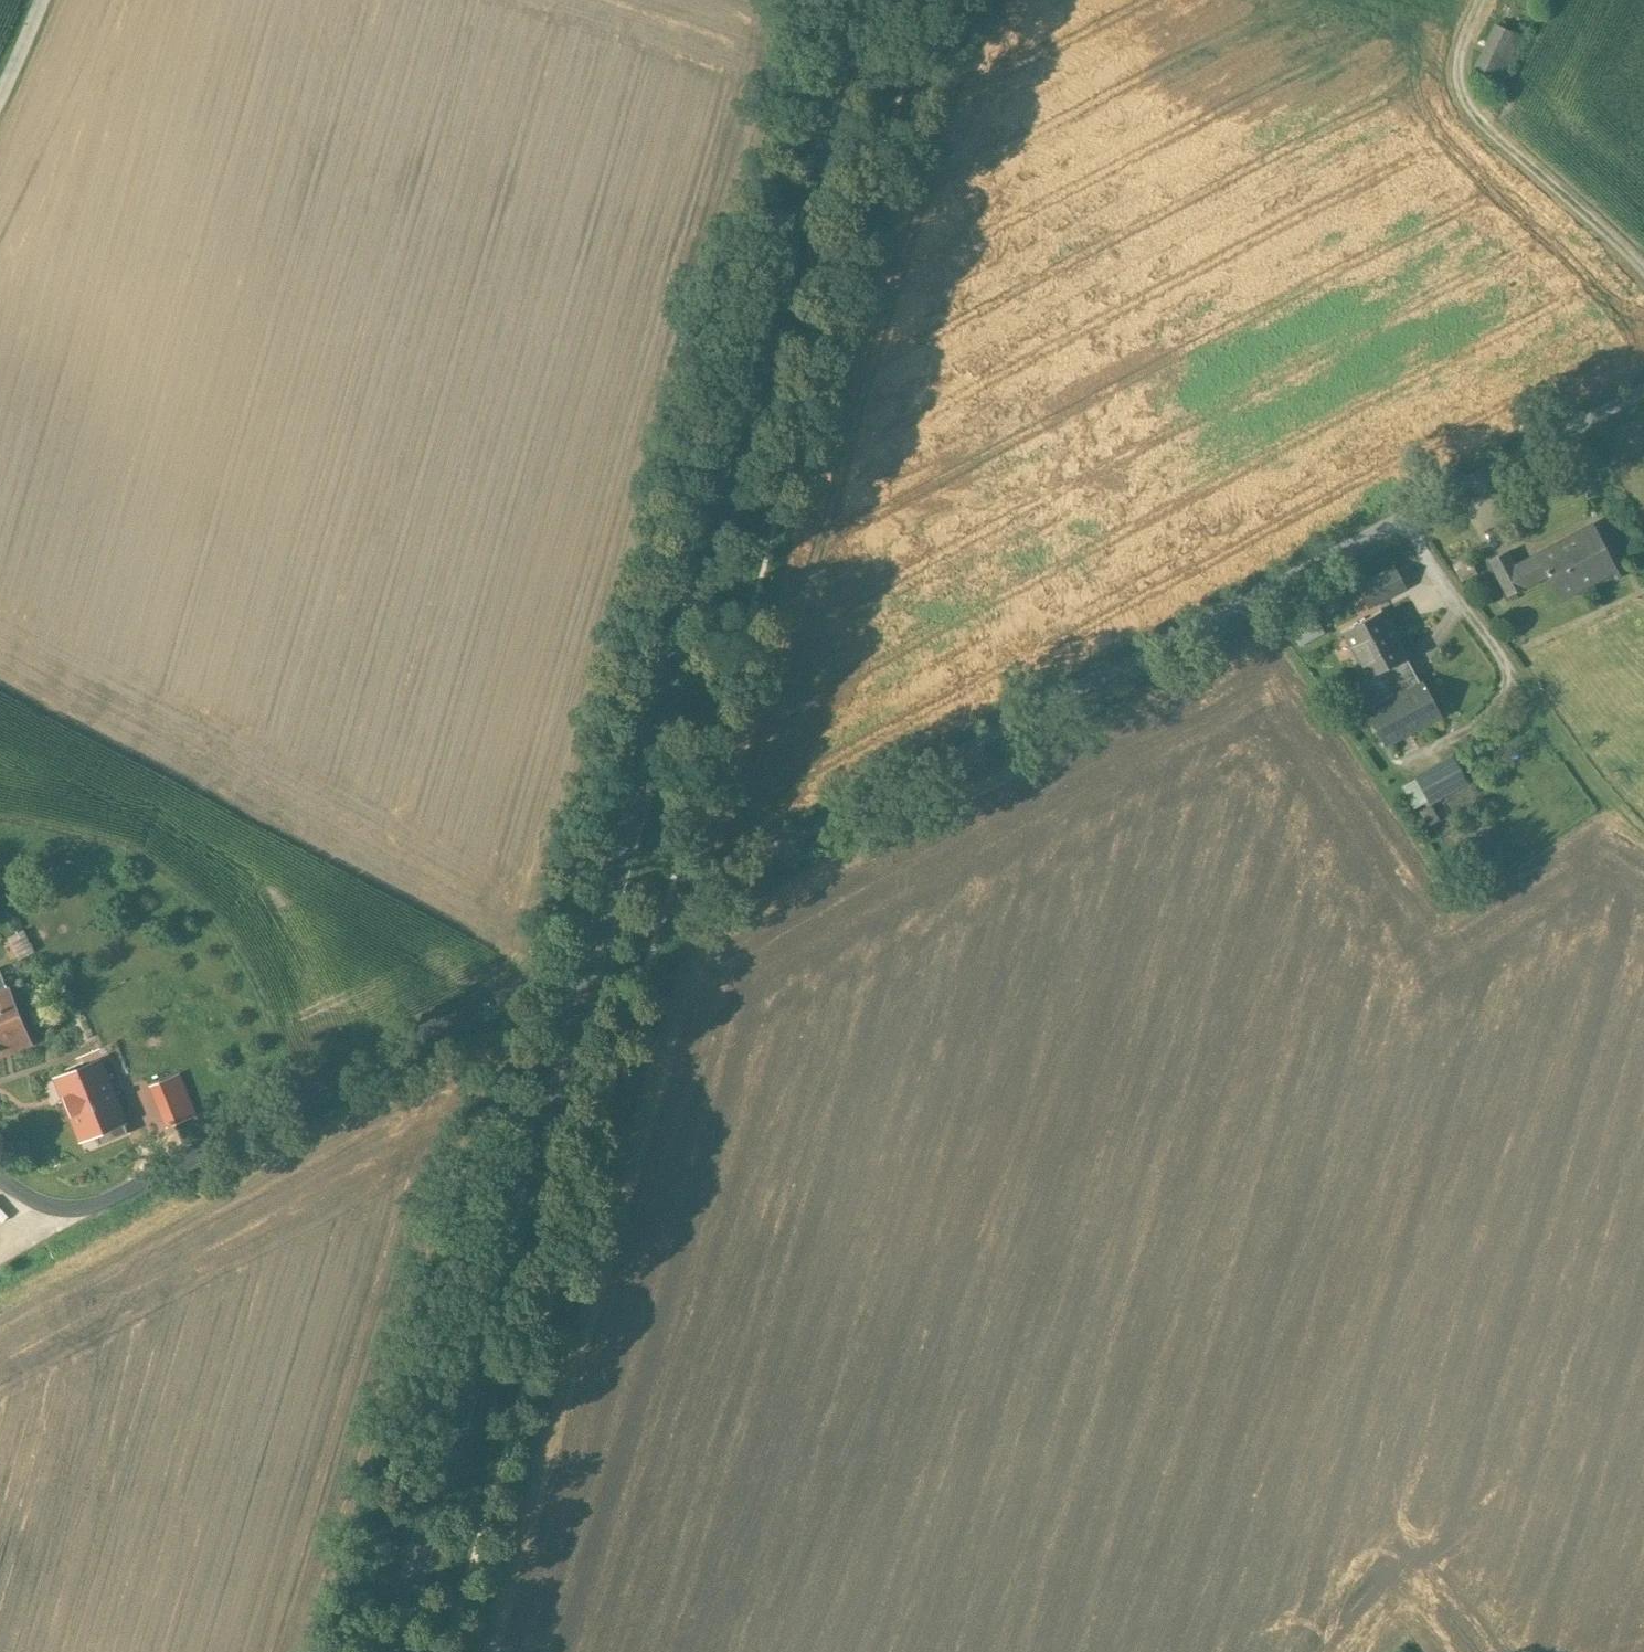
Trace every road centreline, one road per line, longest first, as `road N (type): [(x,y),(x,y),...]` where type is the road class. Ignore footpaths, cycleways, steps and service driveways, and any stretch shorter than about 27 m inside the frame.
road 1 (unclassified): [(1643,394),(590,952)]
road 2 (secondary): [(862,0),(590,952)]
road 3 (secondary): [(590,952),(393,1651)]
road 4 (track): [(1401,522),(1611,802),(1643,820)]
road 5 (track): [(1643,272),(1474,103),(1457,69),(1482,0)]

